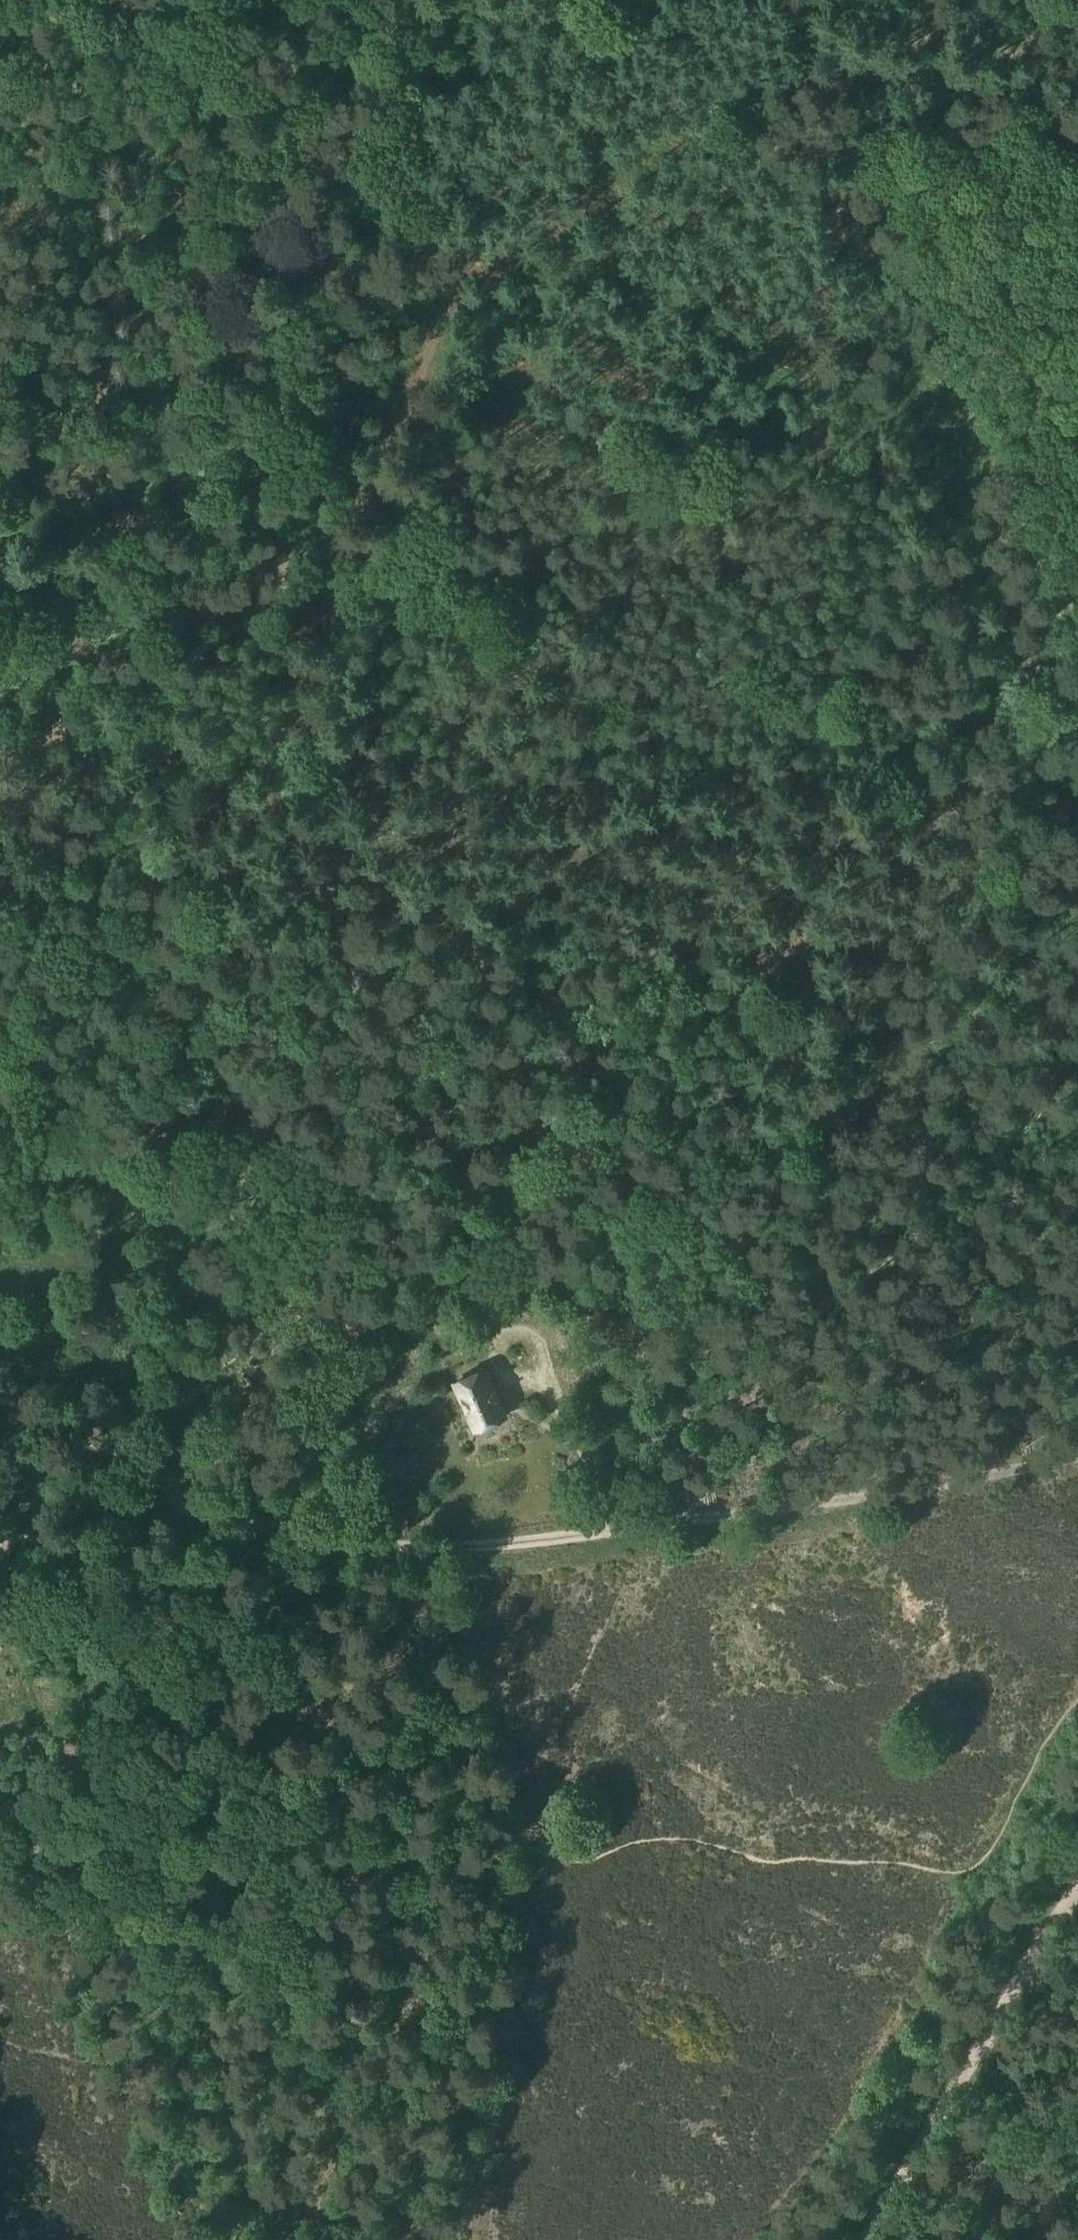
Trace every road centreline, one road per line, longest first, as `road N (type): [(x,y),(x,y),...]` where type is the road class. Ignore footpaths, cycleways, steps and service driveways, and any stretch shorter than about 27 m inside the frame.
road 1 (track): [(1077,113),(946,75),(817,87),(530,143),(507,157),(429,398),(302,721),(285,791),(305,855),(360,888),(750,990),(800,904),(815,738),(815,546)]
road 2 (track): [(0,1405),(153,1486),(370,1549),(716,1515)]
road 3 (track): [(750,990),(741,1071),(675,1252),(662,1521)]
road 4 (track): [(815,546),(817,87)]
road 5 (track): [(858,2239),(1077,1869)]
road 6 (track): [(324,2239),(492,1864)]
road 7 (unclassified): [(716,1515),(1077,1459)]

